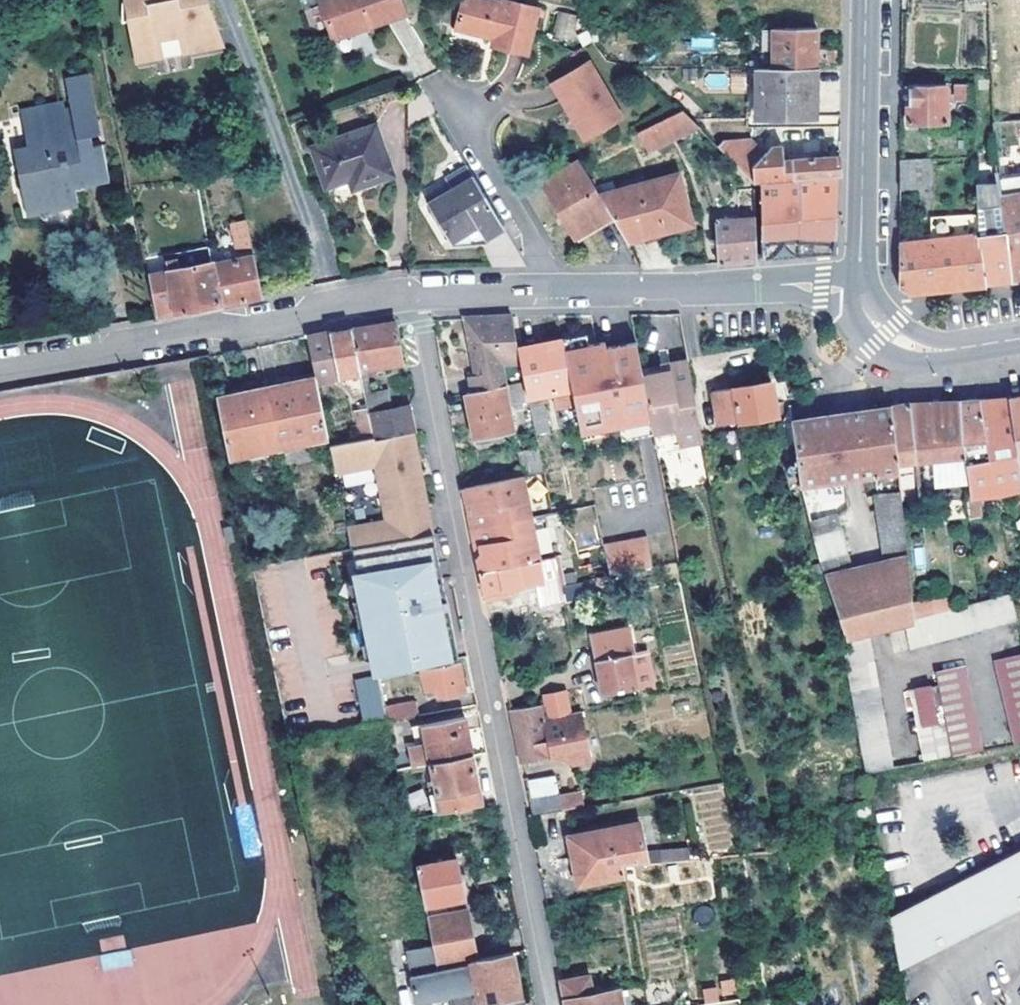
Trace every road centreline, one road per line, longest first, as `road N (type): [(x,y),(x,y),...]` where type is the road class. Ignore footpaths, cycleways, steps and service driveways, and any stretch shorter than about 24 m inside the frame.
road 1 (residential): [(411,297),(552,1004)]
road 2 (residential): [(411,297),(319,310),(248,334),(213,327),(0,375)]
road 3 (residential): [(860,292),(786,285),(539,293)]
road 4 (tertiary): [(860,292),(866,0)]
road 5 (residential): [(454,101),(534,255),(539,293)]
road 6 (tertiary): [(860,292),(869,318),(910,346),(942,350),(1019,338)]
road 7 (residential): [(539,293),(411,297)]

